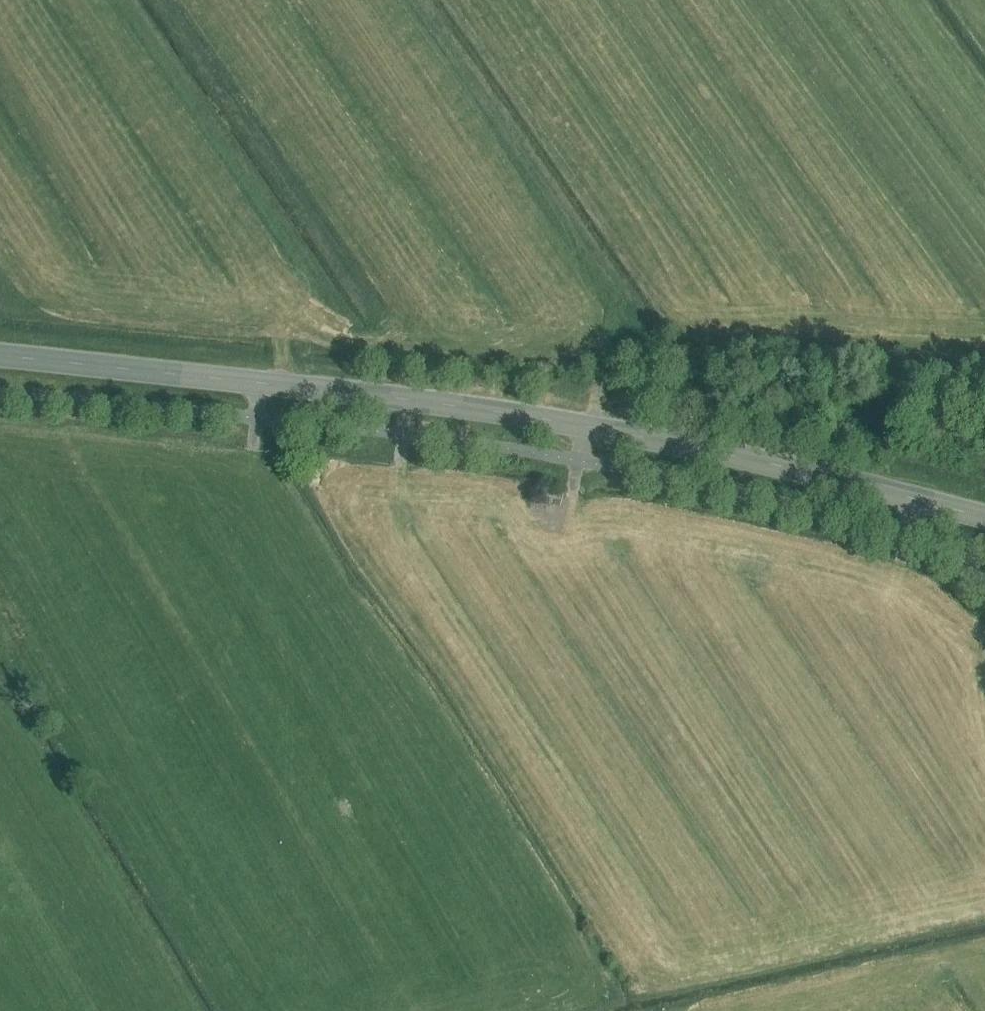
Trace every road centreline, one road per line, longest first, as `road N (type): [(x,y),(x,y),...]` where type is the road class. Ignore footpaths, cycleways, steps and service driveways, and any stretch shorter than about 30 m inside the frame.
road 1 (tertiary): [(0,355),(370,394),(574,426),(805,470),(984,517)]

